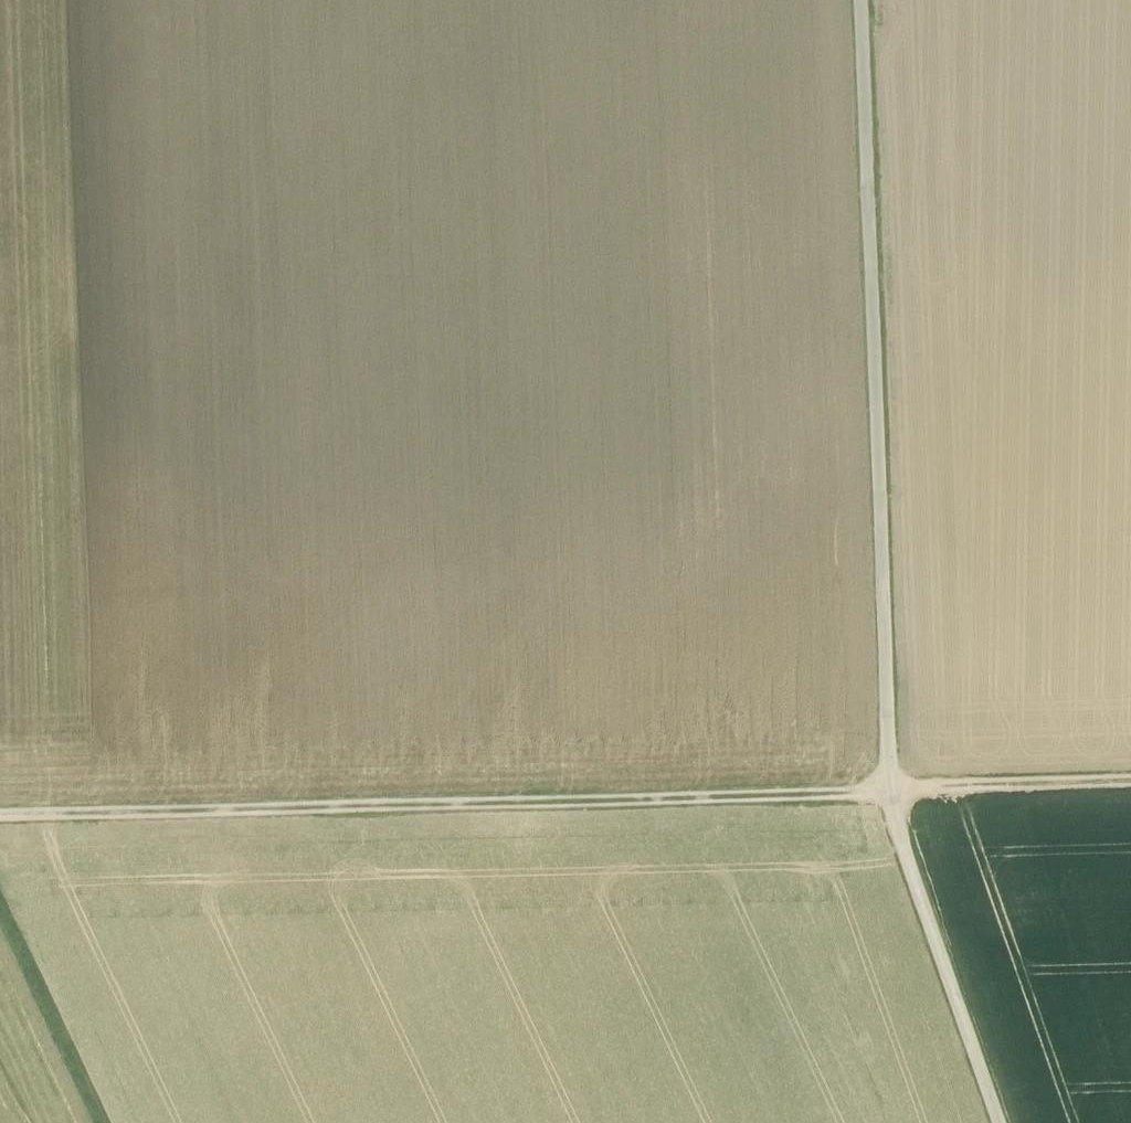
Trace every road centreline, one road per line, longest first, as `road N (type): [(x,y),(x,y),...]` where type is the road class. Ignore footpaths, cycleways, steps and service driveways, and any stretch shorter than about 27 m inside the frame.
road 1 (unclassified): [(1000,1122),(892,818),(890,786),(0,813)]
road 2 (track): [(1130,779),(890,786),(863,0)]

